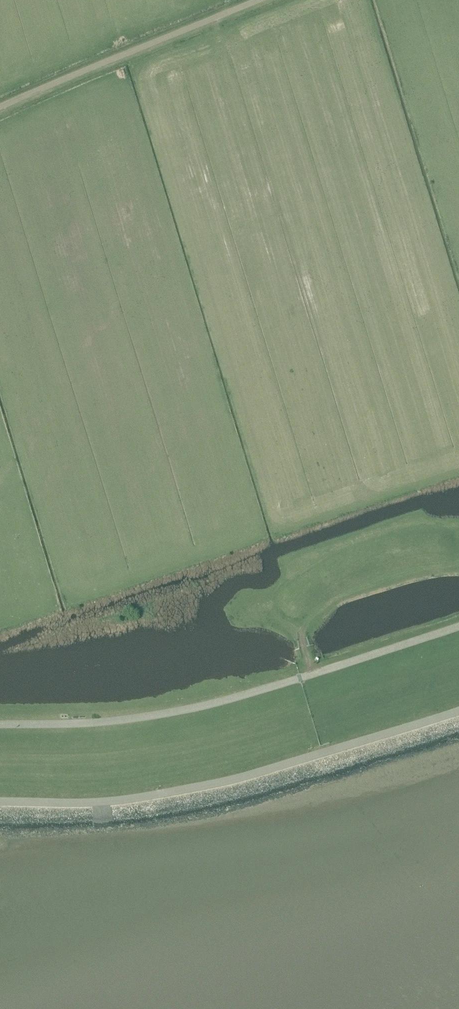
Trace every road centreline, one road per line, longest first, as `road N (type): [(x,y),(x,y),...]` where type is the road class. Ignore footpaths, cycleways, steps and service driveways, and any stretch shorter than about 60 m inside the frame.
road 1 (unclassified): [(0,728),(195,712),(458,632)]
road 2 (unclassified): [(0,809),(195,795),(458,716)]
road 3 (unclassified): [(0,111),(264,0)]

